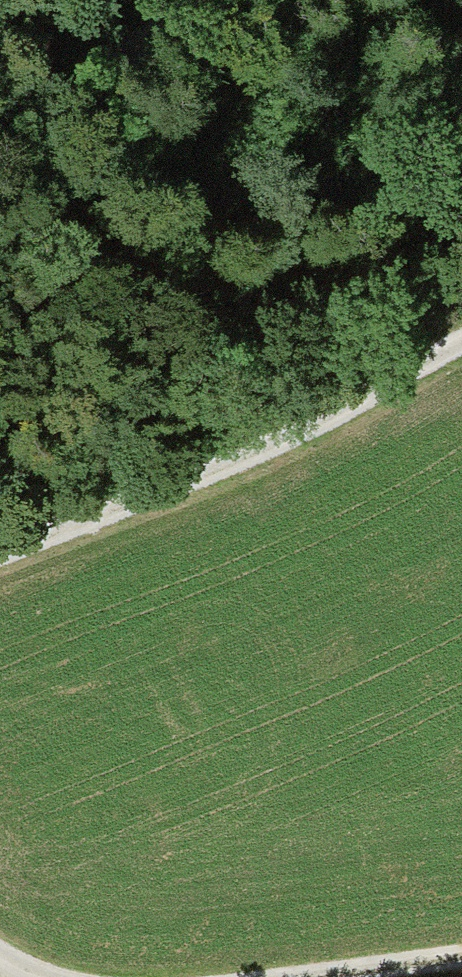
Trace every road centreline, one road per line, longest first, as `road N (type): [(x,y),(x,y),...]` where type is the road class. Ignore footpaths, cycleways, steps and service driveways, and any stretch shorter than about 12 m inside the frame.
road 1 (track): [(0,558),(166,488),(461,343)]
road 2 (track): [(211,0),(0,168)]
road 3 (track): [(330,976),(461,961)]

